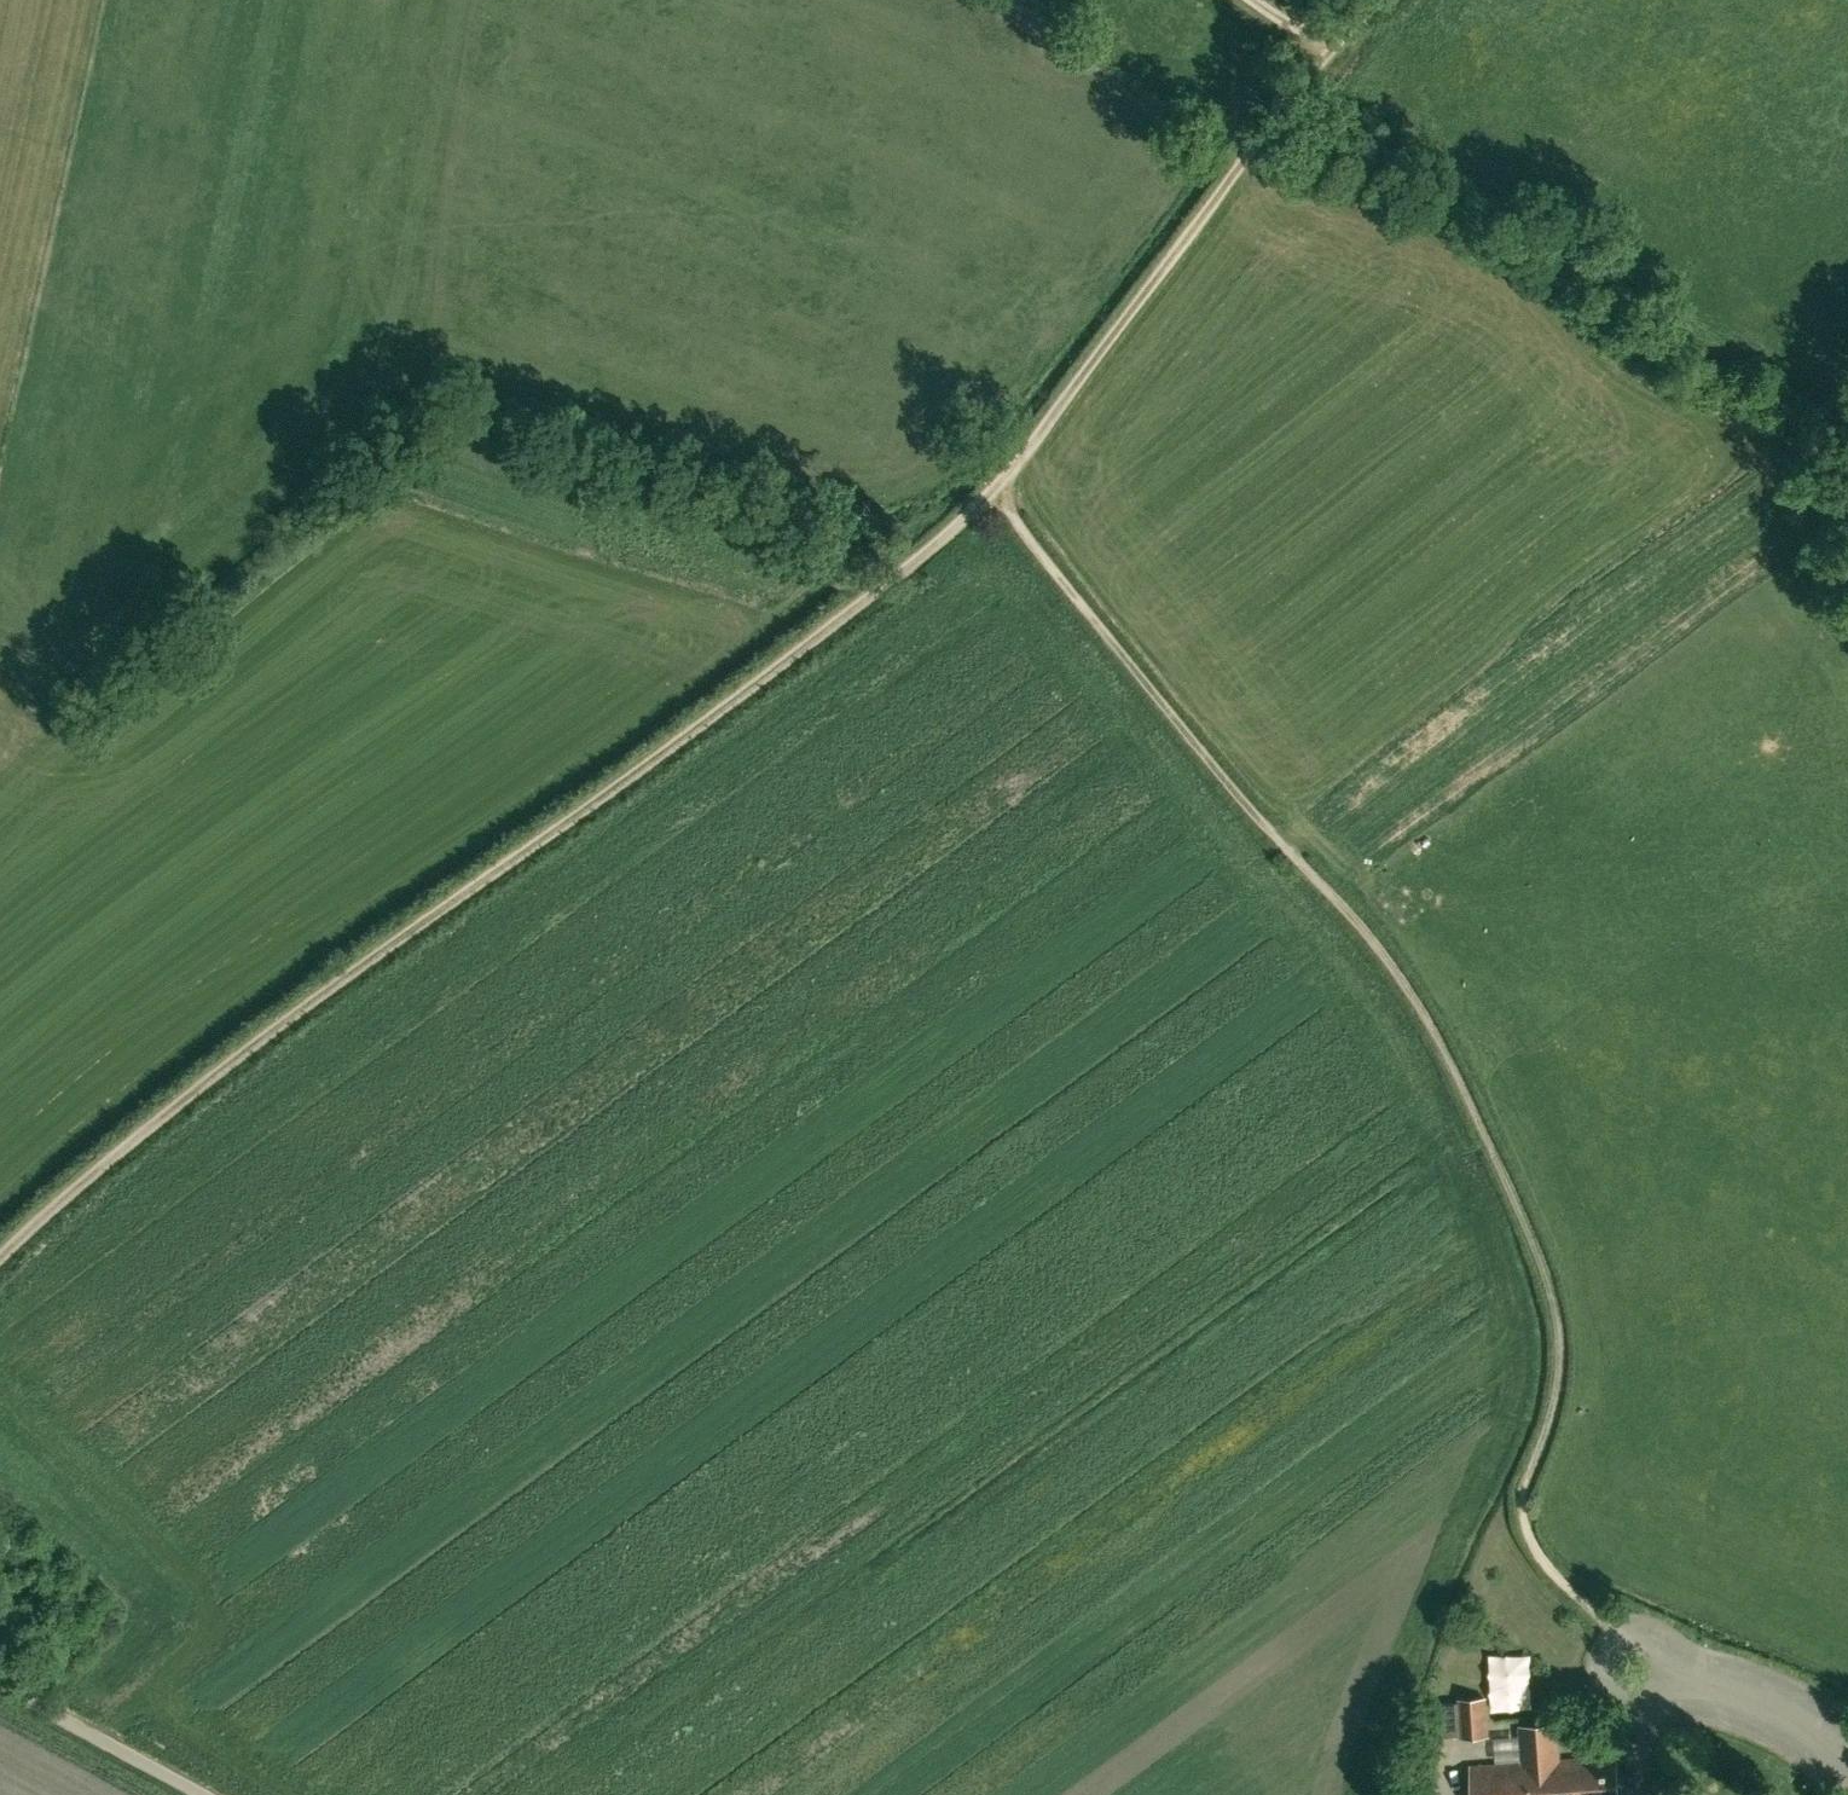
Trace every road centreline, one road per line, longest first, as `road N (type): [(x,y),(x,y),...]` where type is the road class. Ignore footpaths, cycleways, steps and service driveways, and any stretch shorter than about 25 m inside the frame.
road 1 (track): [(0,1255),(300,1009),(948,538),(1022,461),(1378,0)]
road 2 (track): [(995,493),(1271,831),(1379,942),(1421,998),(1491,1138),(1554,1300),(1563,1352),(1543,1443),(1525,1480),(1527,1533),(1625,1633)]
road 3 (unclassified): [(202,1794),(0,1683)]

